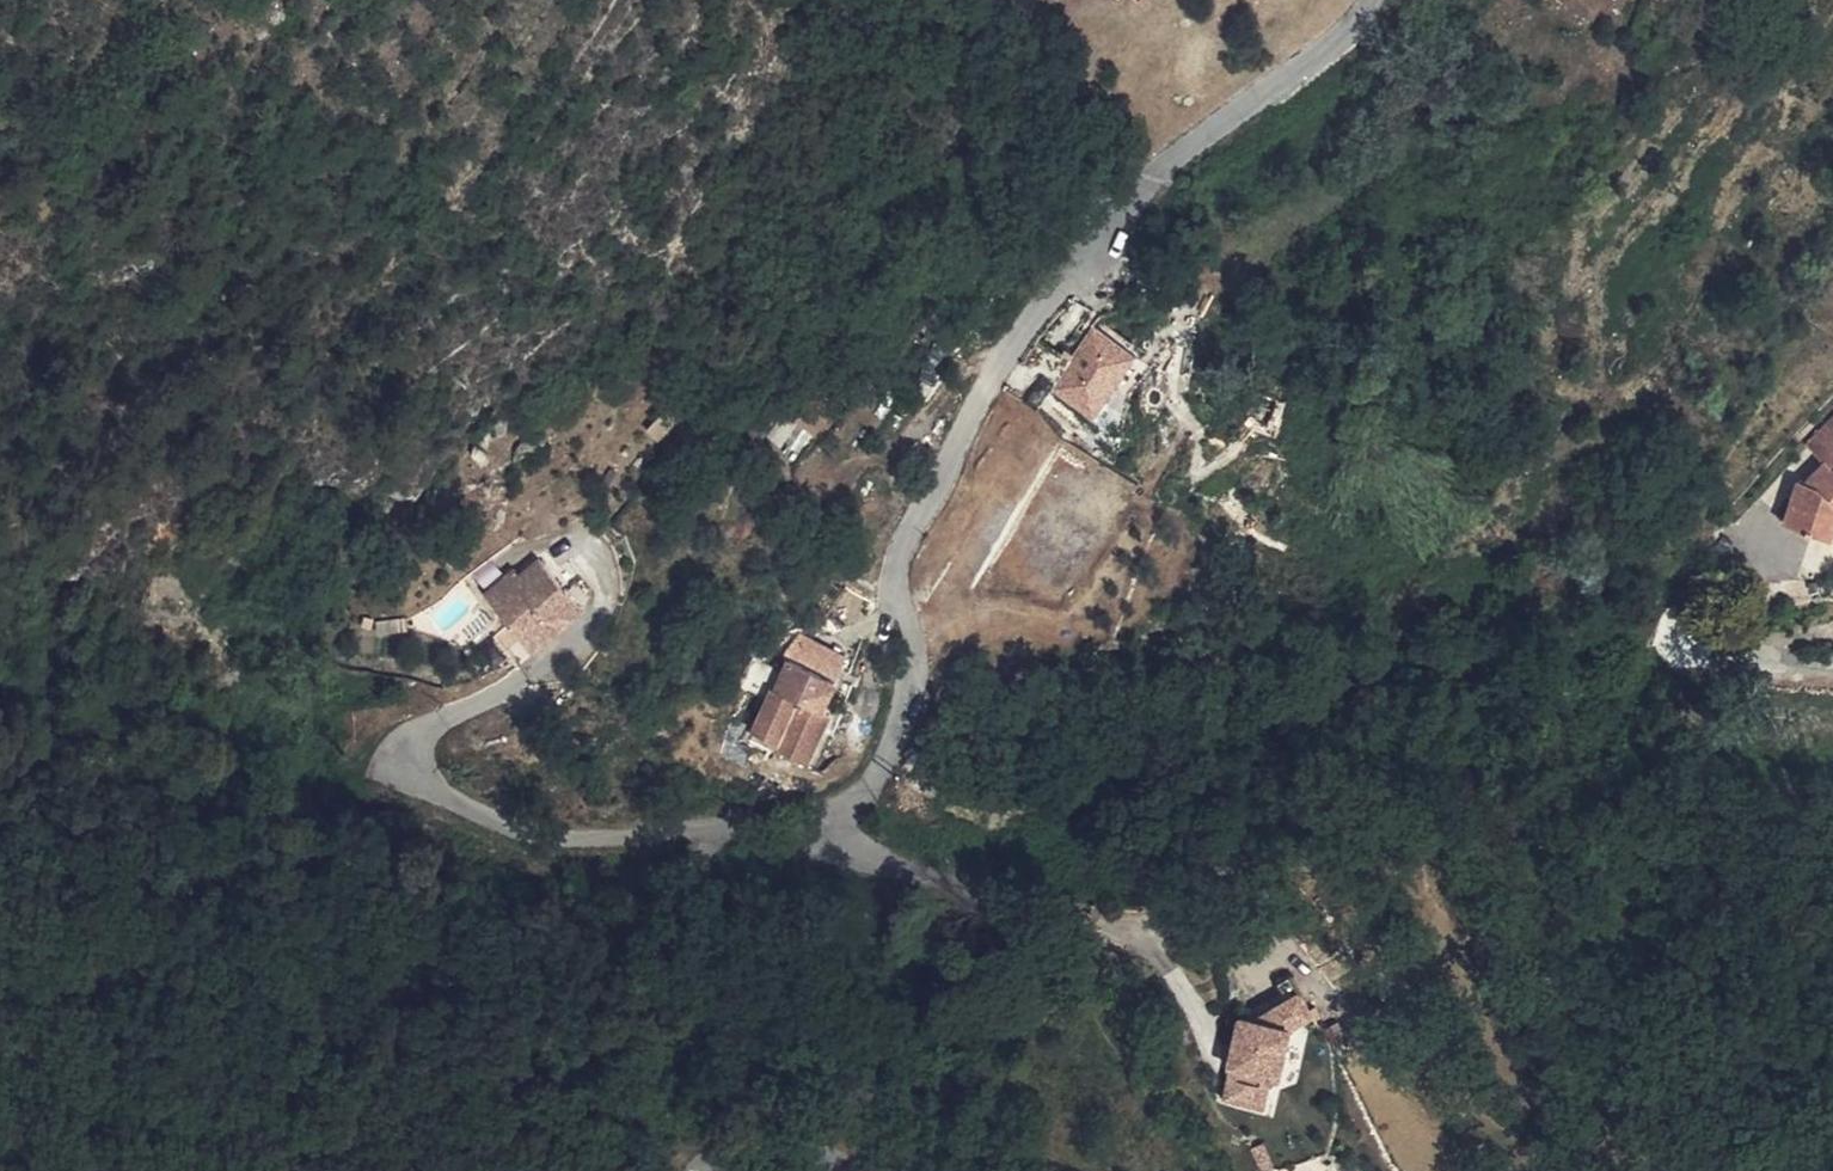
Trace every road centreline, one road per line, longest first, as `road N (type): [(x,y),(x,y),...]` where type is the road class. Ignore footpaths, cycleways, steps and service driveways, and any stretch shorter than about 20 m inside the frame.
road 1 (residential): [(1376,0),(1339,42),(1139,192),(1018,338),(898,563),(917,672),(884,770),(833,814),(739,841),(720,876),(711,960),(752,1063),(814,1134),(823,1157),(815,1170)]

